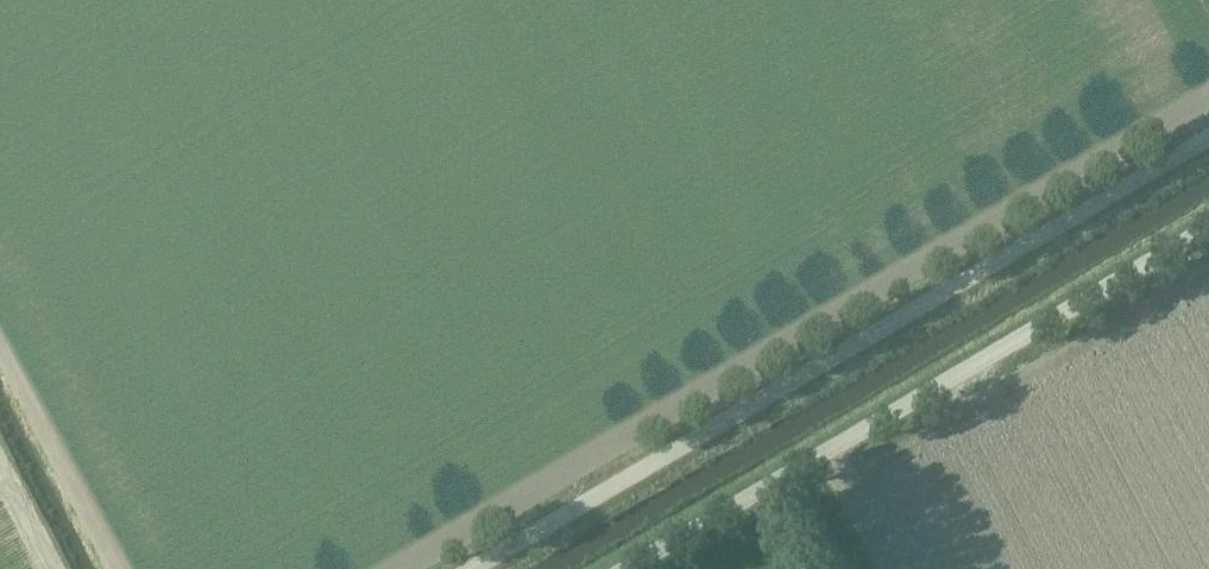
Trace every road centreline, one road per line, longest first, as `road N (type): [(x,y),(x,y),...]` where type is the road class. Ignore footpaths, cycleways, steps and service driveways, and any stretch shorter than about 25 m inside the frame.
road 1 (unclassified): [(1208,138),(475,568)]
road 2 (unclassified): [(632,568),(1208,228)]

